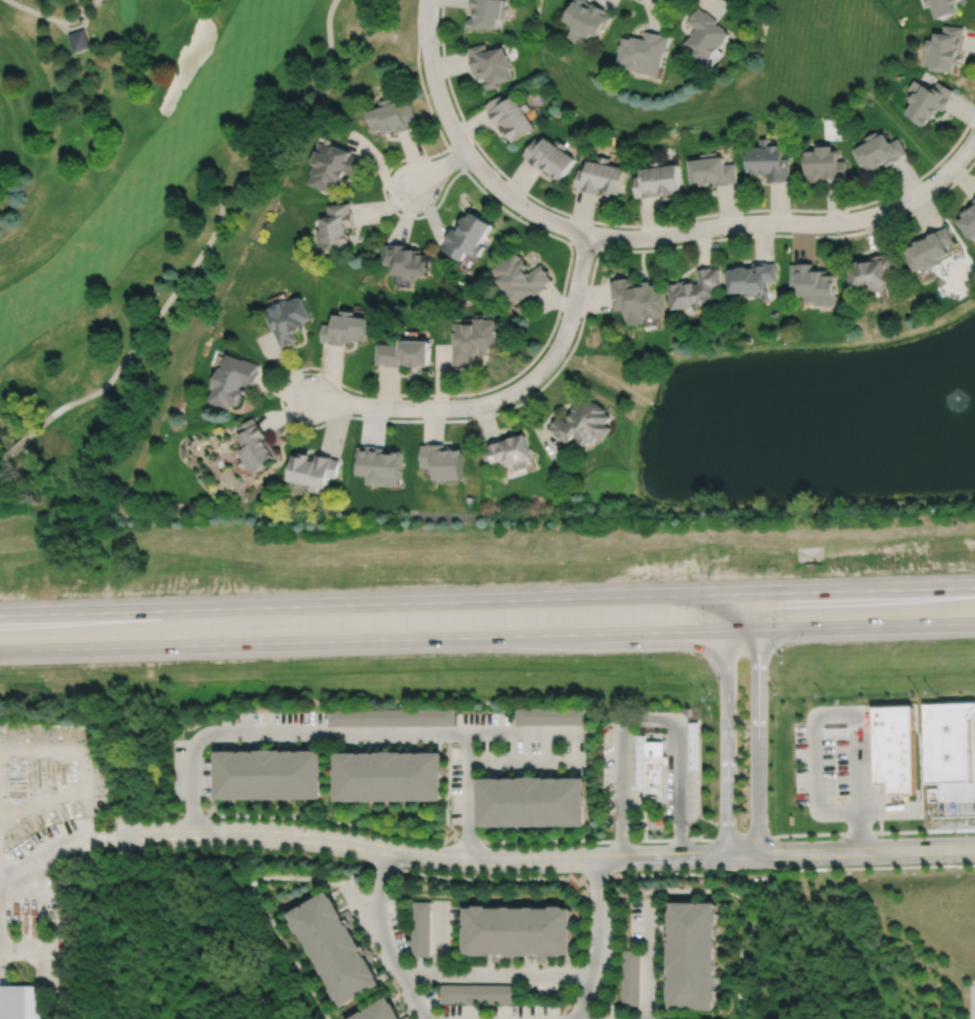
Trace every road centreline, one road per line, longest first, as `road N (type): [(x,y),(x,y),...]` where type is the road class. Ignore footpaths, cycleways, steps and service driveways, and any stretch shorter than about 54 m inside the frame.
road 1 (primary): [(0,651),(725,630)]
road 2 (primary): [(724,595),(0,615)]
road 3 (residential): [(757,854),(475,861),(294,837),(120,834)]
road 4 (residential): [(974,137),(935,182),(872,216),(644,238),(588,233)]
road 5 (residential): [(588,233),(562,339),(513,392),(454,408),(311,397)]
road 6 (residential): [(588,233),(515,201),(453,131),(433,78),(429,0)]
road 7 (residential): [(757,854),(757,594)]
road 8 (primary): [(974,587),(724,595)]
road 9 (primary): [(725,630),(974,622)]
road 10 (residential): [(725,630),(727,854)]
road 11 (residential): [(974,848),(757,854)]
road 12 (residential): [(404,978),(590,978)]
road 13 (residential): [(427,1018),(385,939),(387,850)]
road 14 (residential): [(581,1018),(599,939),(597,859)]

